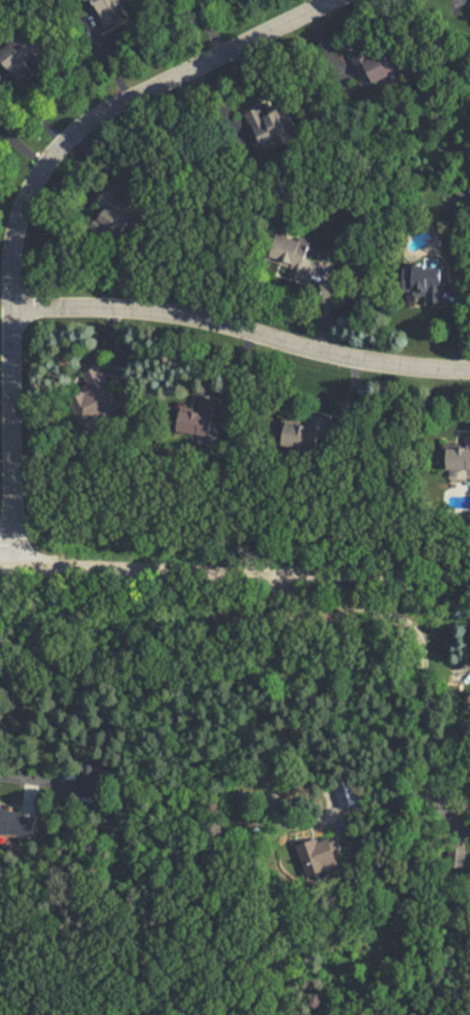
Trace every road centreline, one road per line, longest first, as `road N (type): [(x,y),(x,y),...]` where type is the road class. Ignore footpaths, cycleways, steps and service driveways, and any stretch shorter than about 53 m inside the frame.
road 1 (residential): [(15,572),(13,248),(30,189),(65,140),(121,101),(329,0)]
road 2 (residential): [(469,574),(0,572)]
road 3 (residential): [(469,369),(371,362),(189,316),(14,304)]

